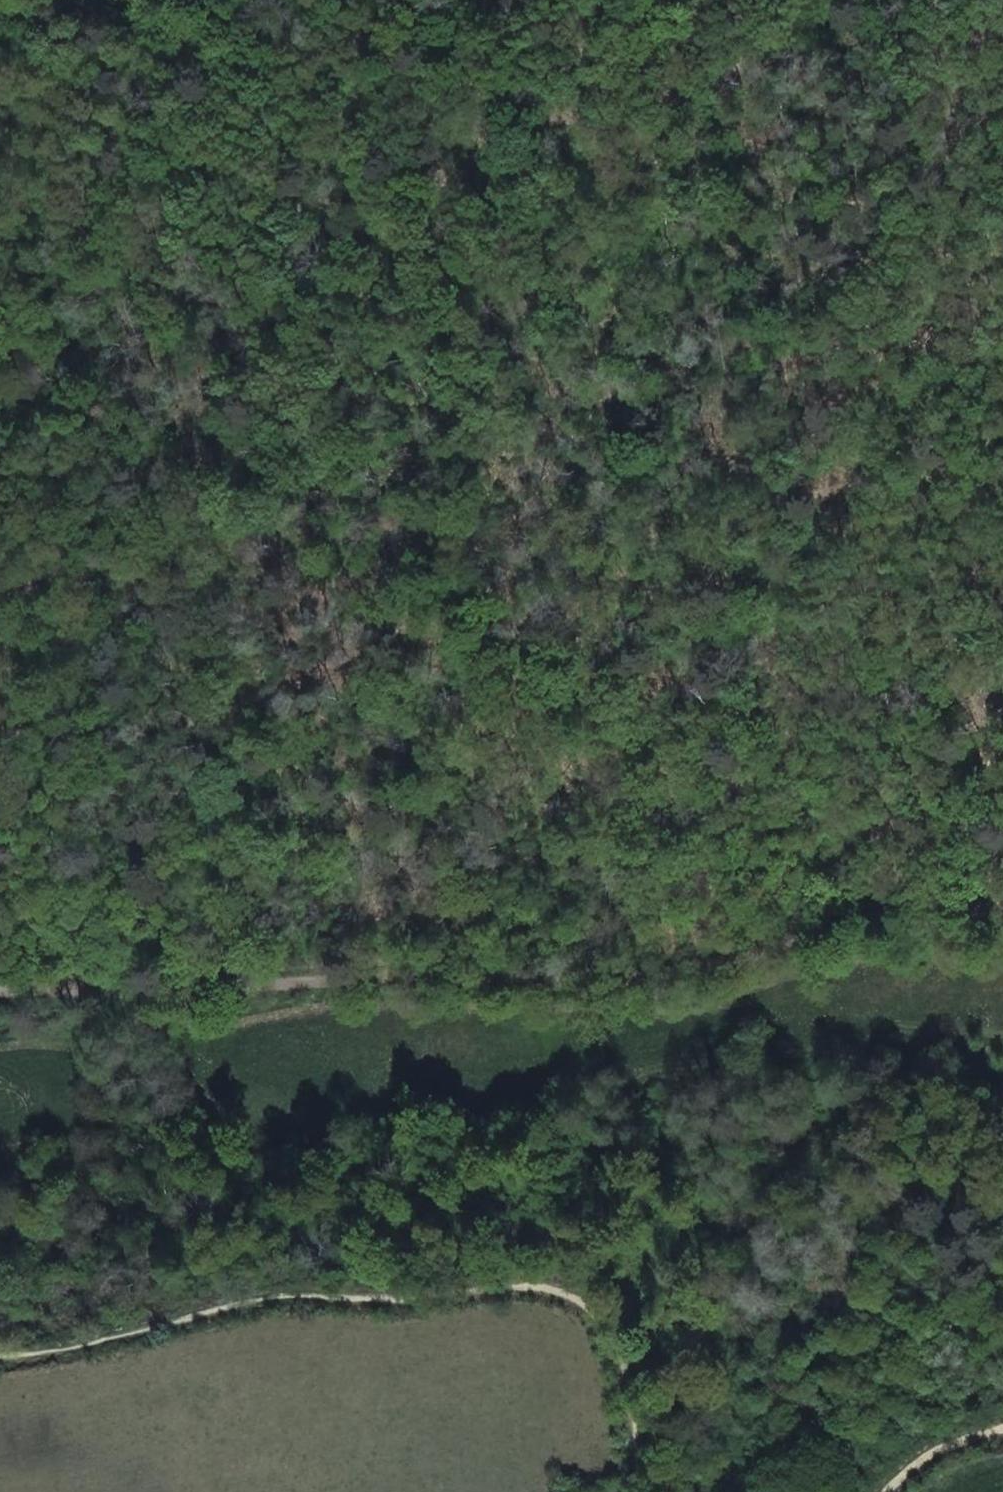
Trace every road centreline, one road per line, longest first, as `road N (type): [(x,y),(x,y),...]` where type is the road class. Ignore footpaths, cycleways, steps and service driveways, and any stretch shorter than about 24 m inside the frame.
road 1 (track): [(1002,905),(663,967),(276,993),(21,987),(0,993)]
road 2 (track): [(0,1352),(267,1292),(356,1297),(486,1276),(550,1282),(597,1307),(622,1336),(637,1491)]
road 3 (track): [(887,1491),(912,1464),(1002,1424)]

